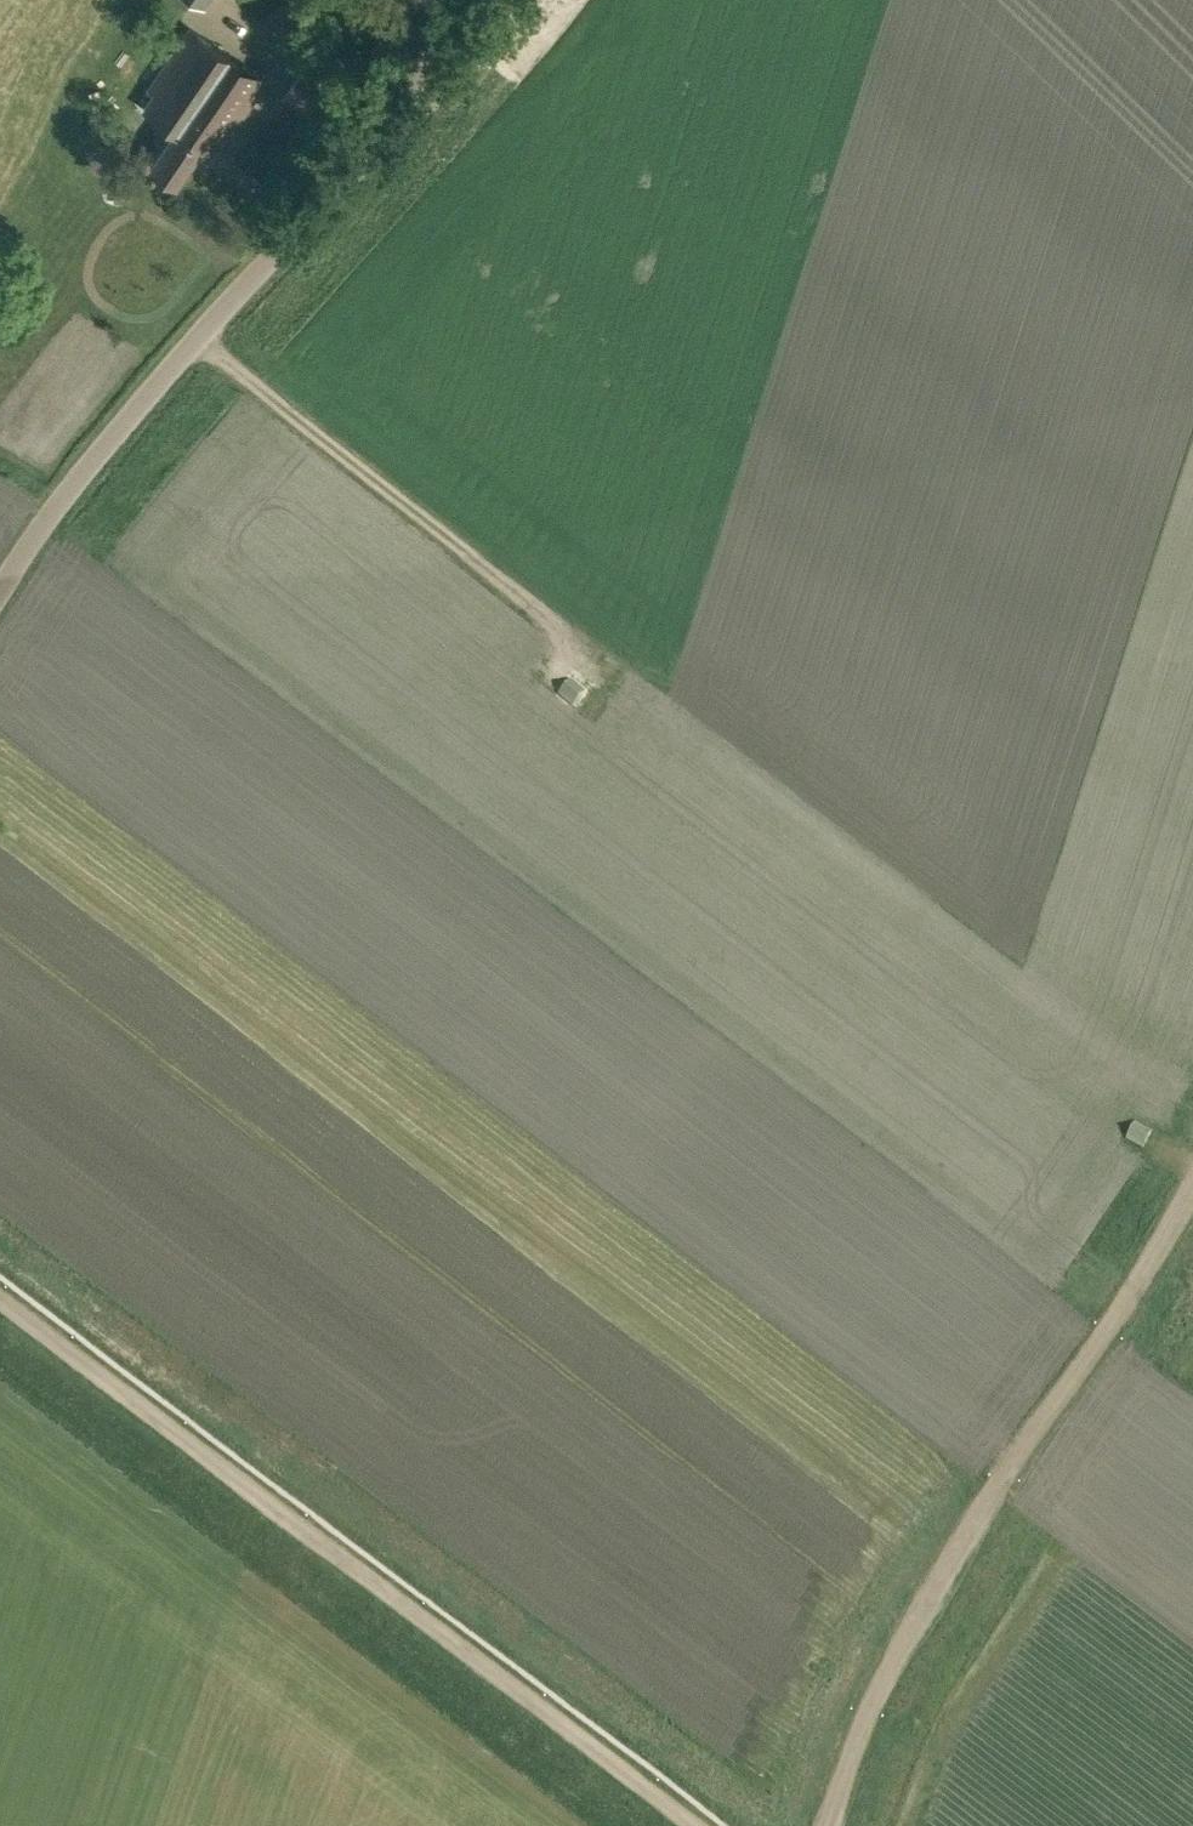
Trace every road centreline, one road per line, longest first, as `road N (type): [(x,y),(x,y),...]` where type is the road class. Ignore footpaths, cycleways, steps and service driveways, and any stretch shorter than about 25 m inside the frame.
road 1 (track): [(0,1298),(697,1825)]
road 2 (unclassified): [(0,596),(112,439),(396,127),(419,76),(422,0)]
road 3 (track): [(830,1825),(894,1656),(1192,1188)]
road 4 (track): [(200,341),(578,646)]
road 5 (track): [(534,0),(413,96)]

